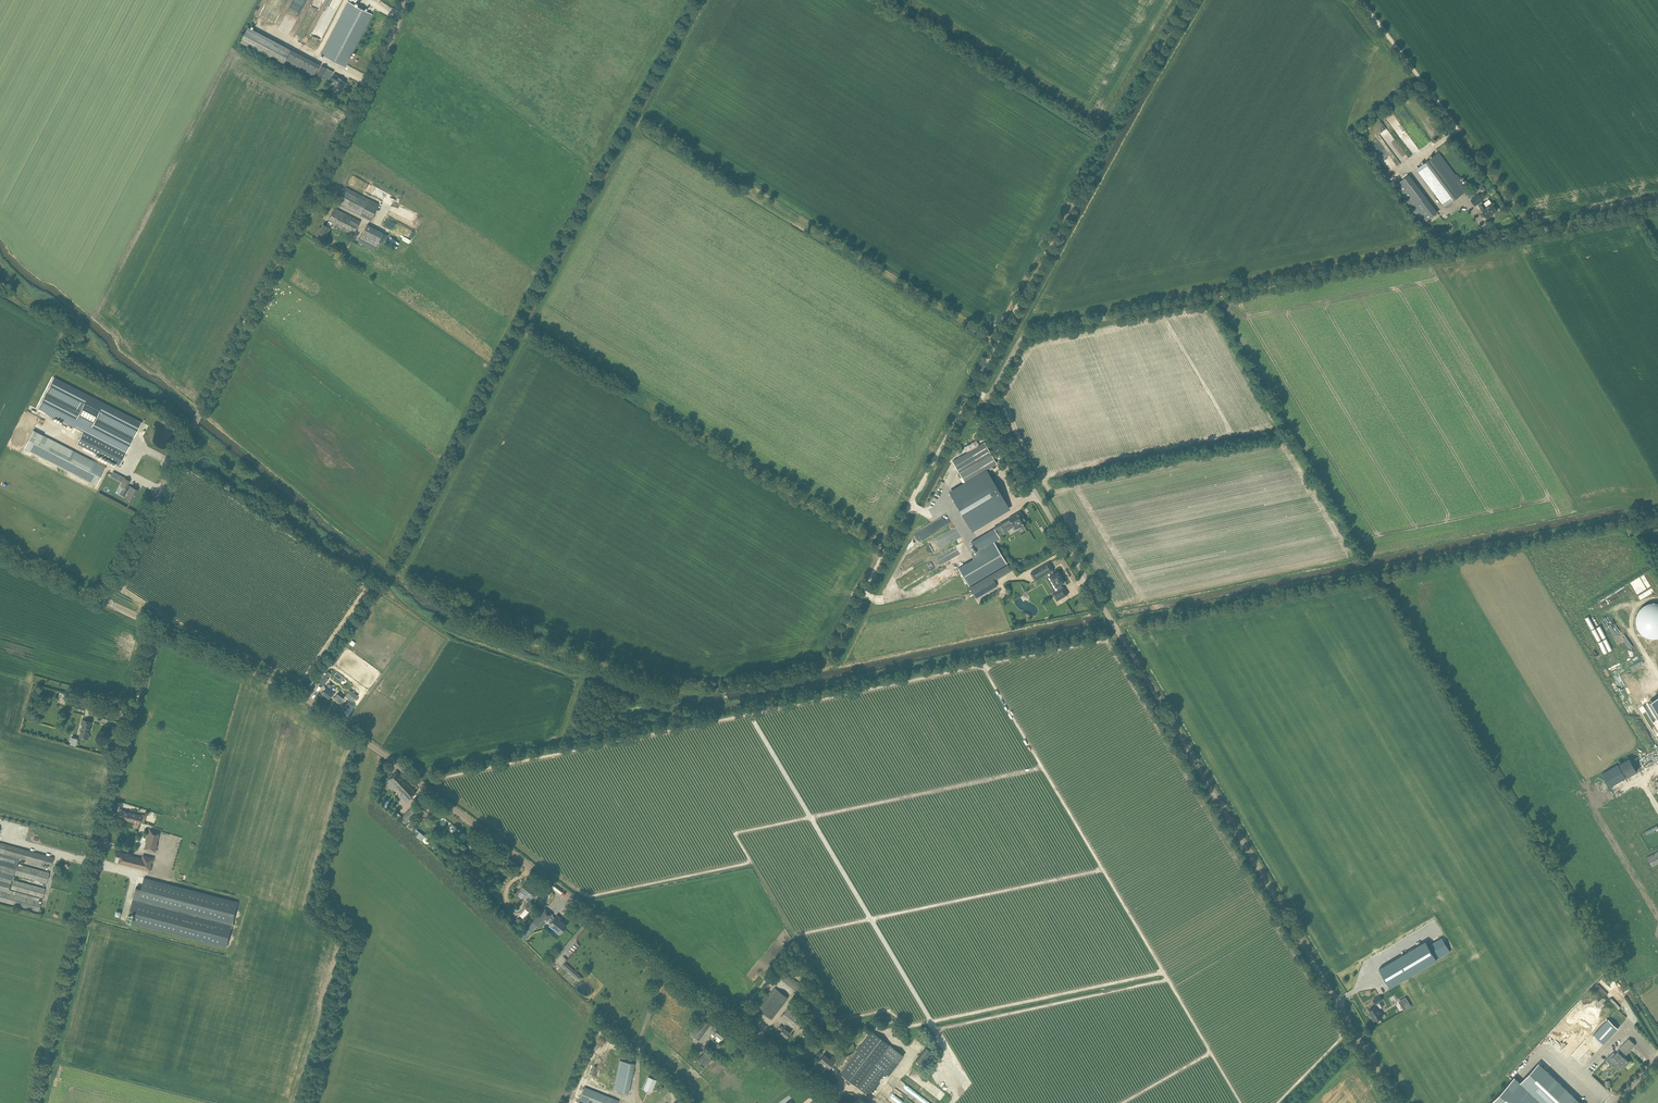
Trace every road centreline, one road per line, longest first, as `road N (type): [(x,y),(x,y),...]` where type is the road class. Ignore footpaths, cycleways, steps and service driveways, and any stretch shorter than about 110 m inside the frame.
road 1 (unclassified): [(1402,1102),(1114,626),(993,412),(992,390),(1032,331),(1657,207)]
road 2 (unclassified): [(849,1102),(313,700),(156,623)]
road 3 (track): [(406,770),(1114,626)]
road 4 (unclassified): [(106,599),(398,32),(407,0)]
road 5 (track): [(1657,513),(1114,626)]
road 6 (unclassified): [(33,1102),(156,623)]

